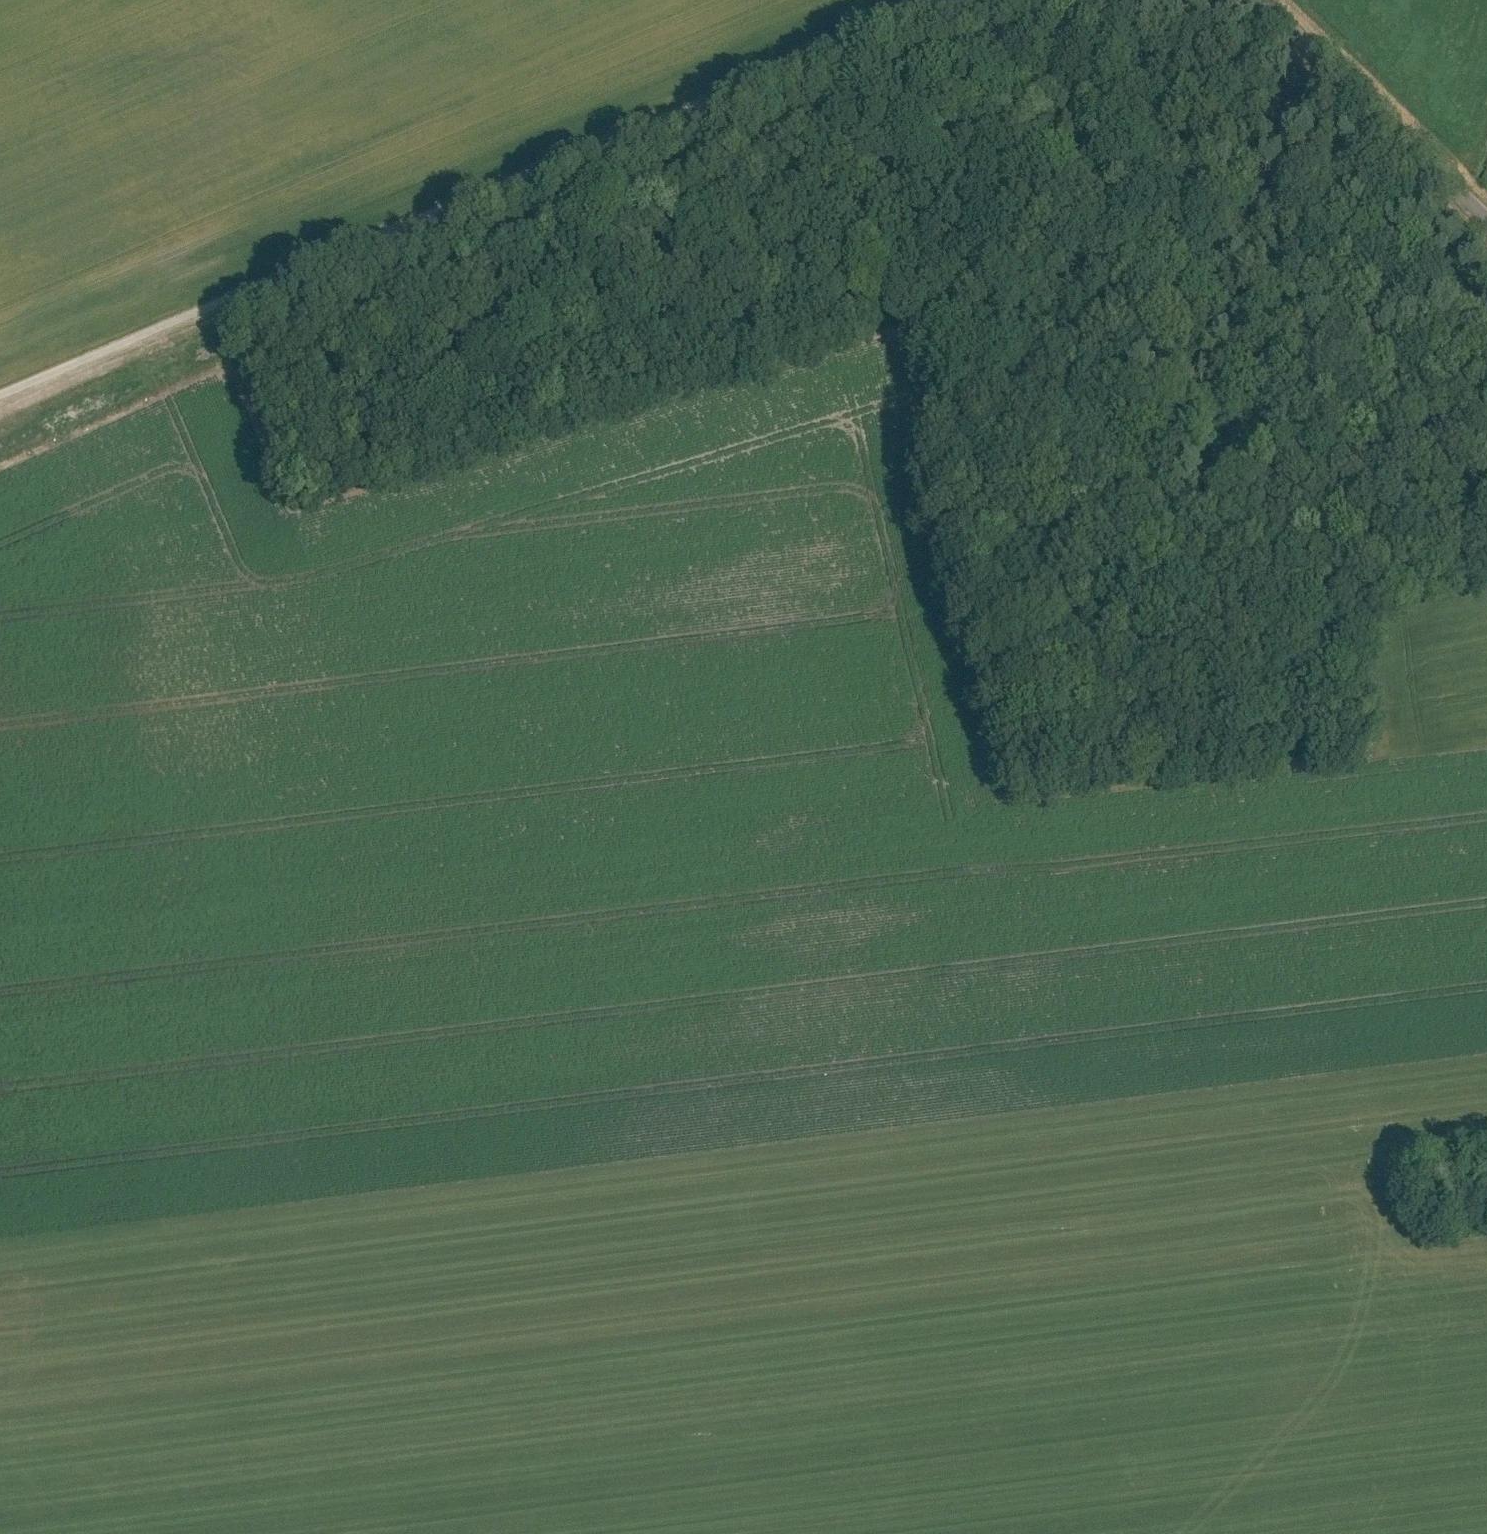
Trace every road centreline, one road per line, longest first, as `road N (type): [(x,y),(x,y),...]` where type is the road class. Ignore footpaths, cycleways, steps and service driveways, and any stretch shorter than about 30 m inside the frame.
road 1 (track): [(0,408),(982,0)]
road 2 (unclassified): [(1486,222),(1259,0)]

